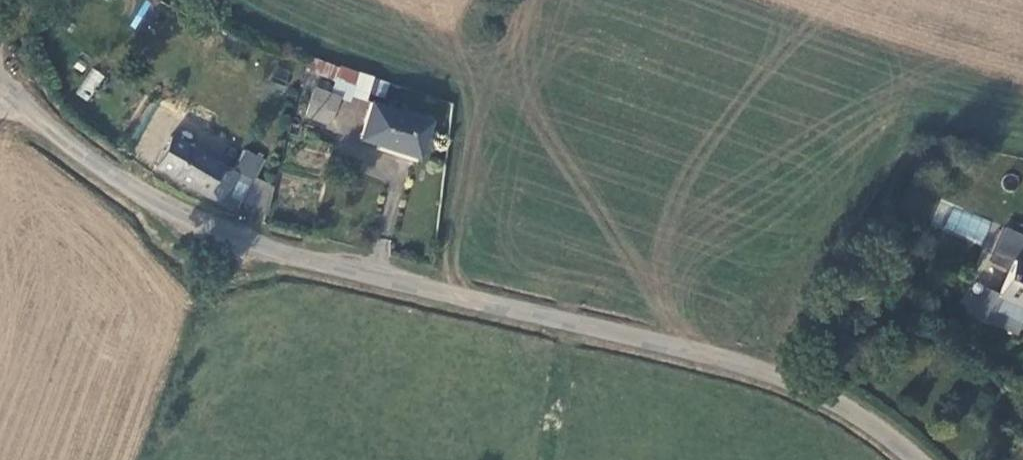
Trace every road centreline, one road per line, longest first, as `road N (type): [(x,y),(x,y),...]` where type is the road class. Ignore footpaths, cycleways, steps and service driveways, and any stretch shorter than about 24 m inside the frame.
road 1 (unclassified): [(912,459),(817,393),(734,359),(323,264),(204,227),(119,180),(0,82)]

